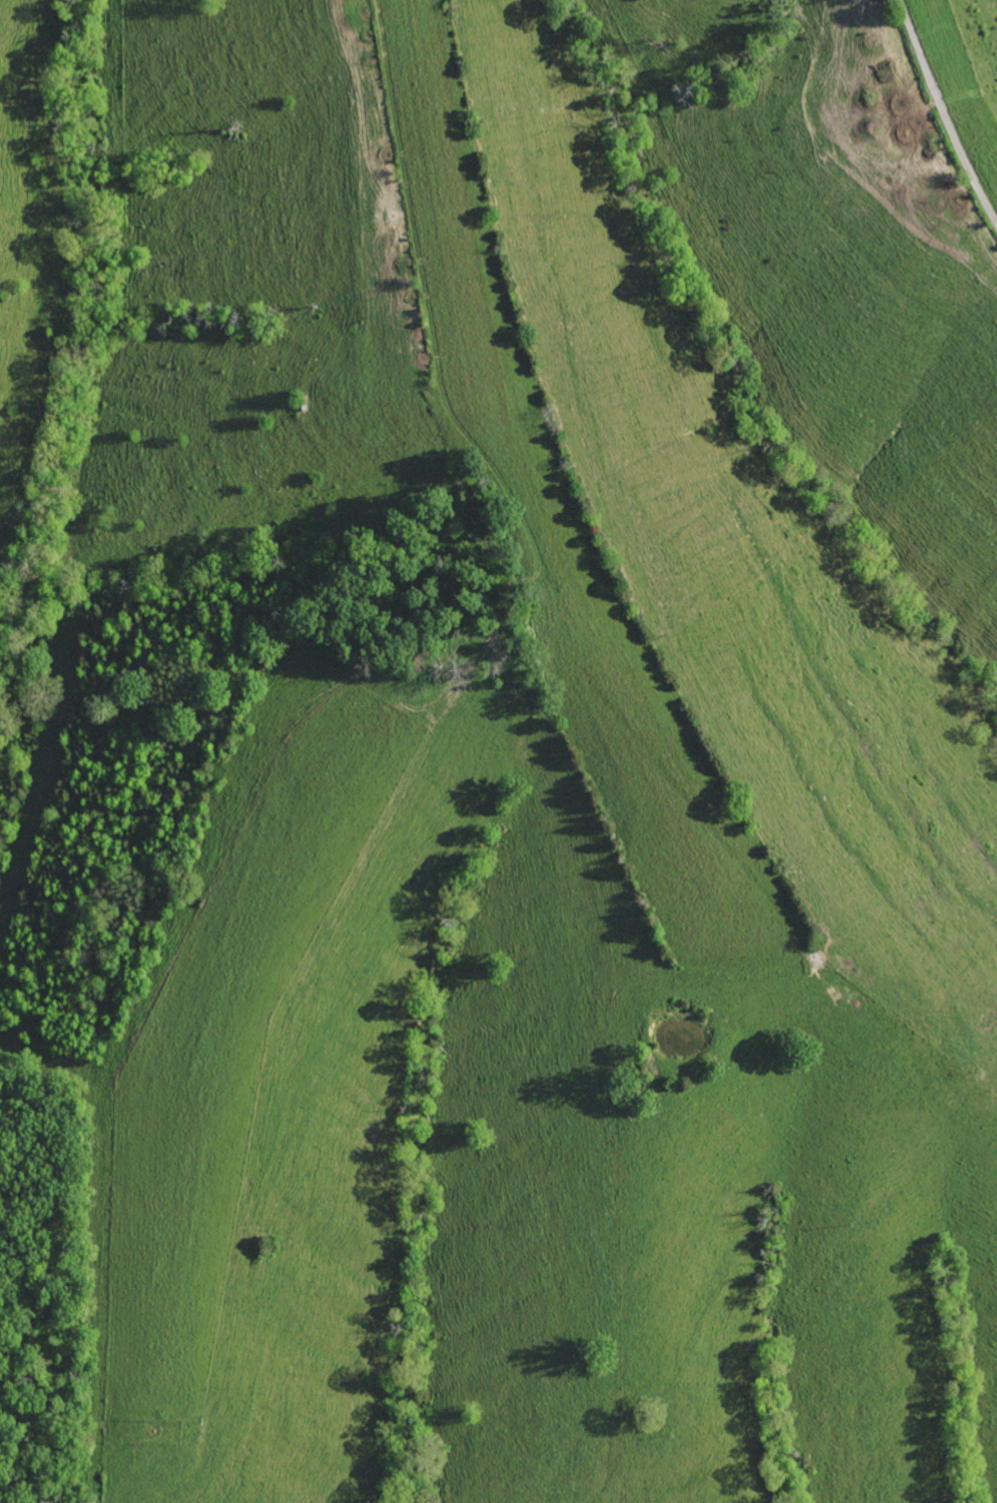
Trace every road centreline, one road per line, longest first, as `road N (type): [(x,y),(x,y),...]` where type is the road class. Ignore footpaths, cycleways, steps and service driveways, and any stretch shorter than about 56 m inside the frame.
road 1 (residential): [(996,224),(899,0)]

